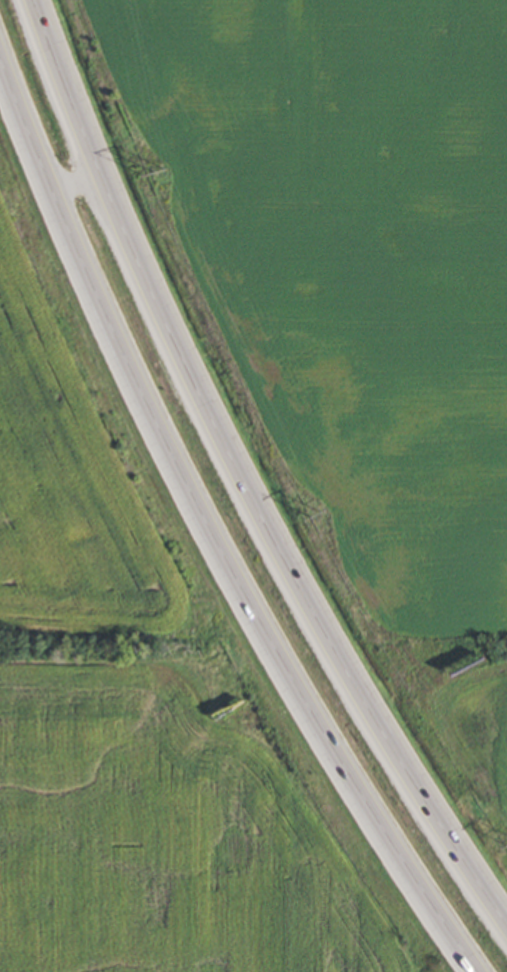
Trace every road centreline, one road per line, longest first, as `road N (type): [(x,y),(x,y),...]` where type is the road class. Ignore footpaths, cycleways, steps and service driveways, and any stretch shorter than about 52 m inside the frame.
road 1 (motorway): [(506,928),(330,654),(256,516),(114,218),(32,0)]
road 2 (motorway): [(0,71),(144,400),(286,682),(473,971)]

